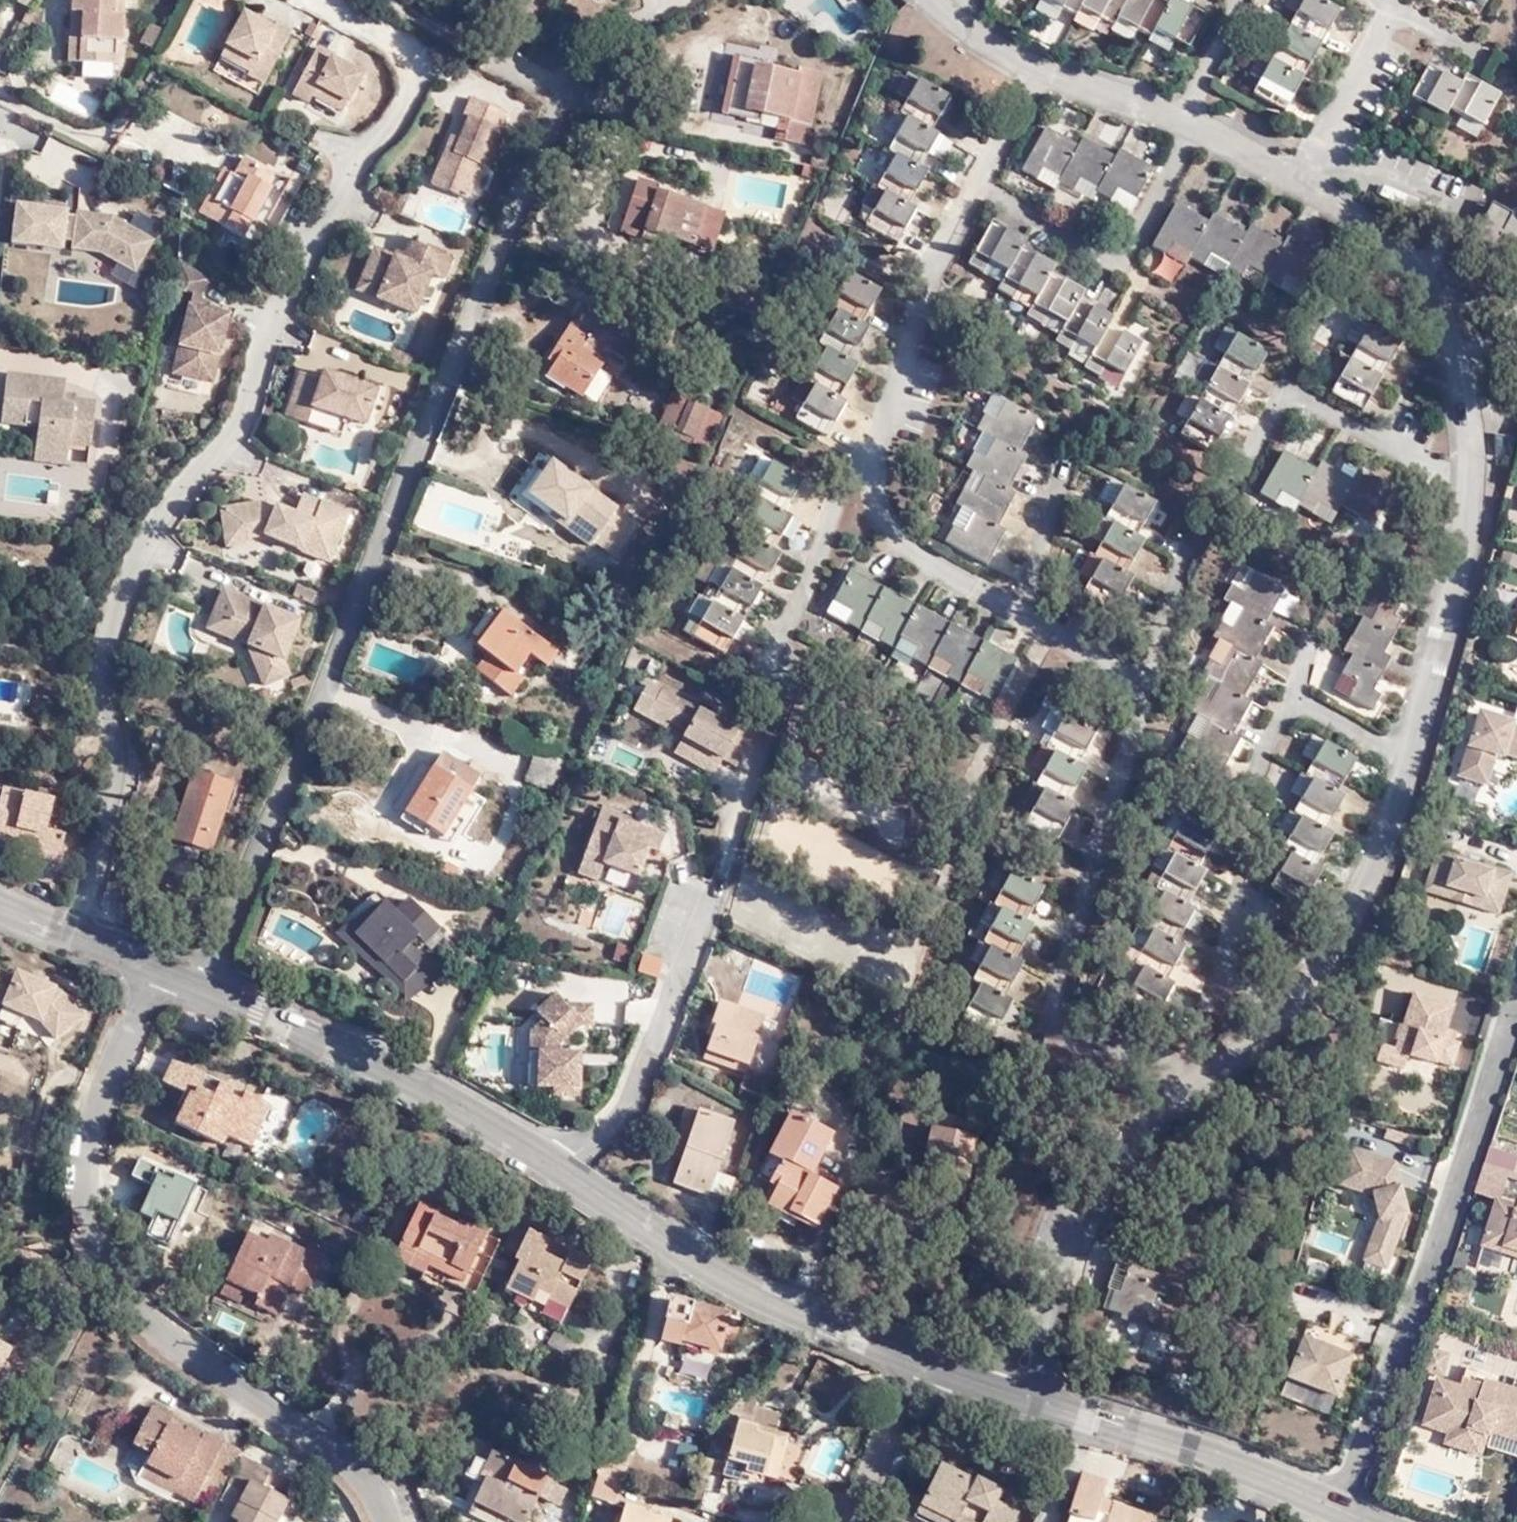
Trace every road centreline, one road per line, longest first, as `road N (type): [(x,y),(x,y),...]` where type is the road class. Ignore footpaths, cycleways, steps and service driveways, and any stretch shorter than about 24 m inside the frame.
road 1 (tertiary): [(568,1171),(771,1300),(869,1345),(1189,1447),(1373,1521)]
road 2 (residential): [(401,1521),(393,1501),(345,1456),(146,1316),(108,1265),(95,1218),(97,1149),(111,1086),(159,967)]
road 3 (tertiary): [(159,967),(381,1063),(568,1171)]
road 4 (residential): [(705,892),(637,1096),(618,1130),(568,1171)]
road 5 (tertiary): [(0,901),(159,967)]

